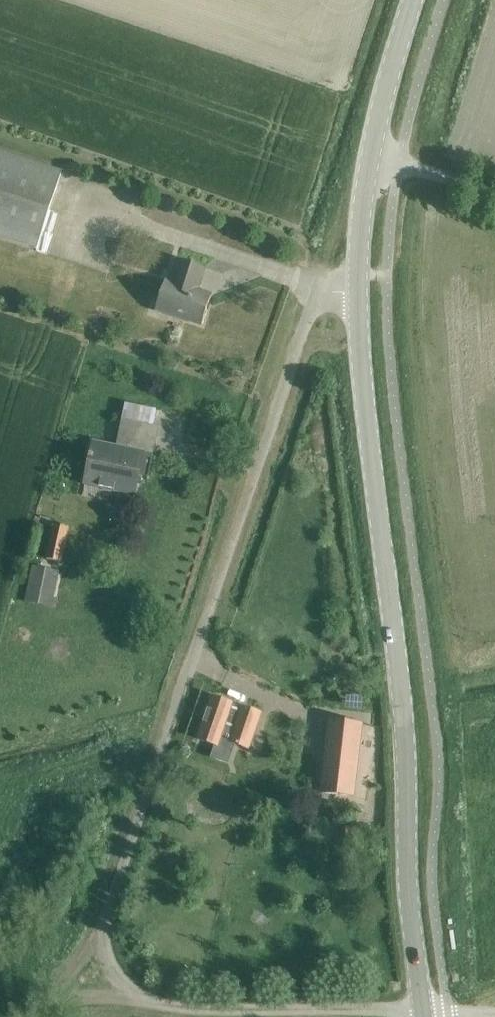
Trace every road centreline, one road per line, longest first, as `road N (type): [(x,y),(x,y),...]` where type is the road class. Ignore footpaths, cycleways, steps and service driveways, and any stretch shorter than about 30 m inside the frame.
road 1 (secondary): [(425,1011),(408,866),(404,708),(358,284)]
road 2 (unclassified): [(99,943),(309,315),(327,296),(358,284)]
road 3 (unclassified): [(425,1011),(178,1007),(132,994)]
road 4 (secondary): [(358,284),(365,172),(414,0)]
road 5 (unclassified): [(132,994),(64,990),(99,943)]

